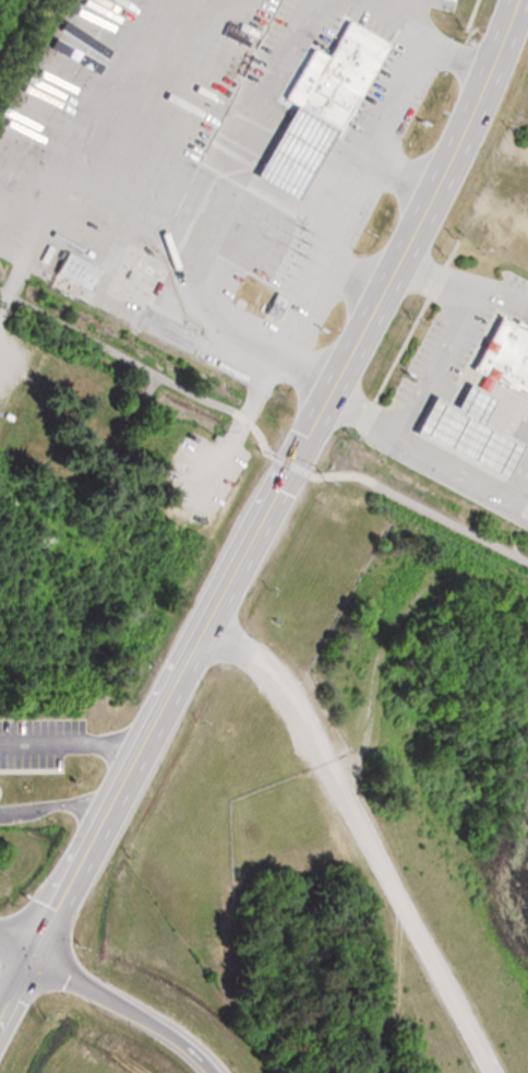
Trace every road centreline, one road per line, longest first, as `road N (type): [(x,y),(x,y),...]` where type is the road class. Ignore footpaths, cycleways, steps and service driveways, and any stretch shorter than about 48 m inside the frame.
road 1 (tertiary): [(0,1003),(434,189),(512,0)]
road 2 (motorway): [(206,1072),(167,1038),(25,953)]

